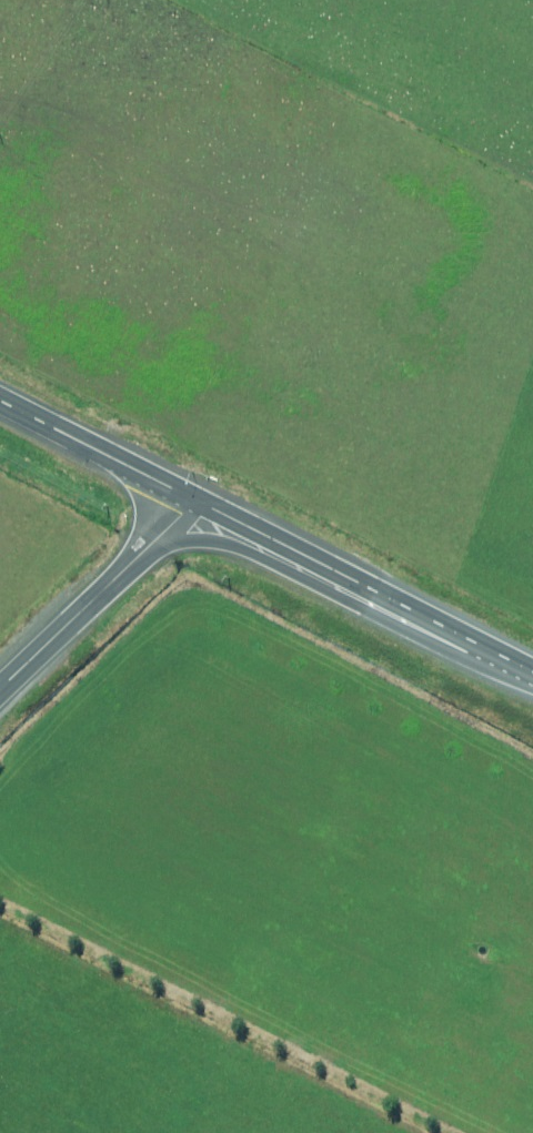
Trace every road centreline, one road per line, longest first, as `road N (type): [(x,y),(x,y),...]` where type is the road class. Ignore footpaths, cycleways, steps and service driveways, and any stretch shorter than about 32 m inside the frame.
road 1 (secondary): [(191,498),(532,673)]
road 2 (tertiary): [(0,695),(191,498)]
road 3 (secondary): [(0,399),(191,498)]

